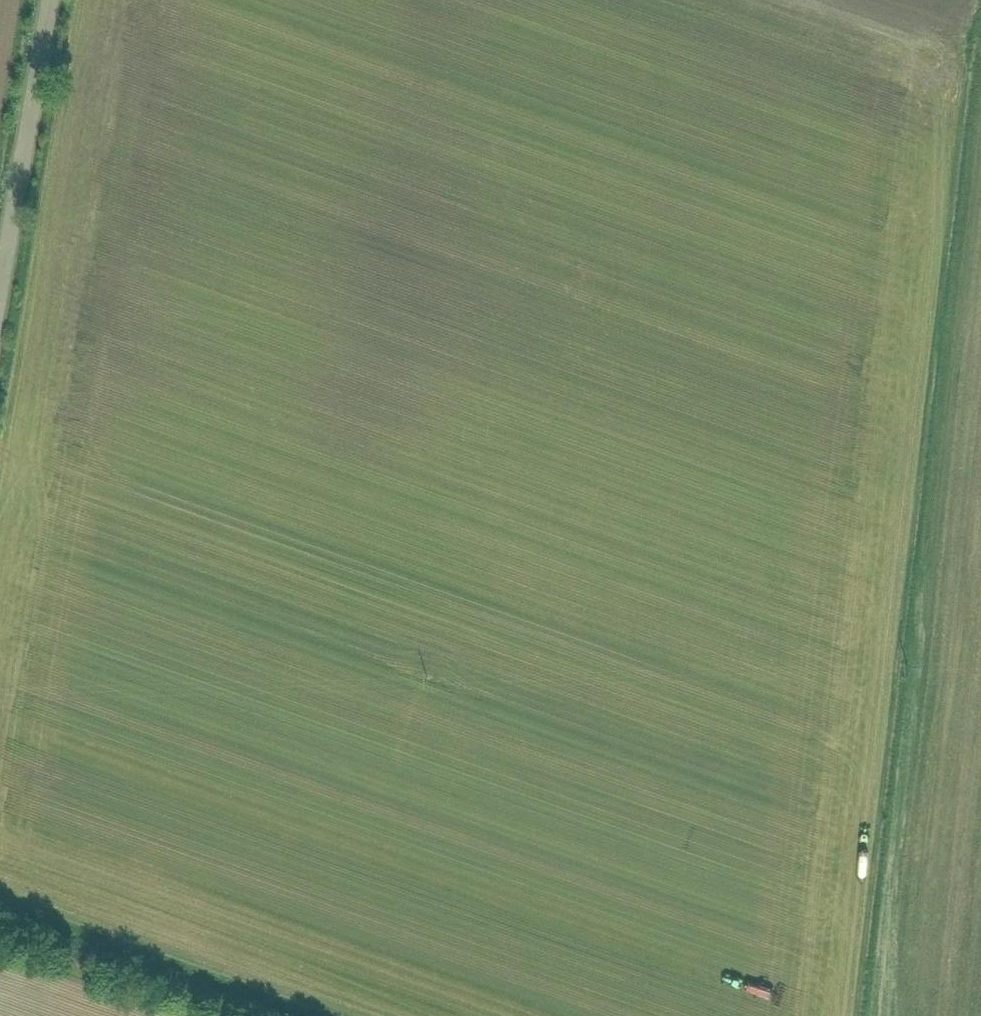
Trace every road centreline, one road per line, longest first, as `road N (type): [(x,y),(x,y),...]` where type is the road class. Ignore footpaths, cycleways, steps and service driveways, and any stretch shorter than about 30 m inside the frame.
road 1 (unclassified): [(0,246),(43,0)]

